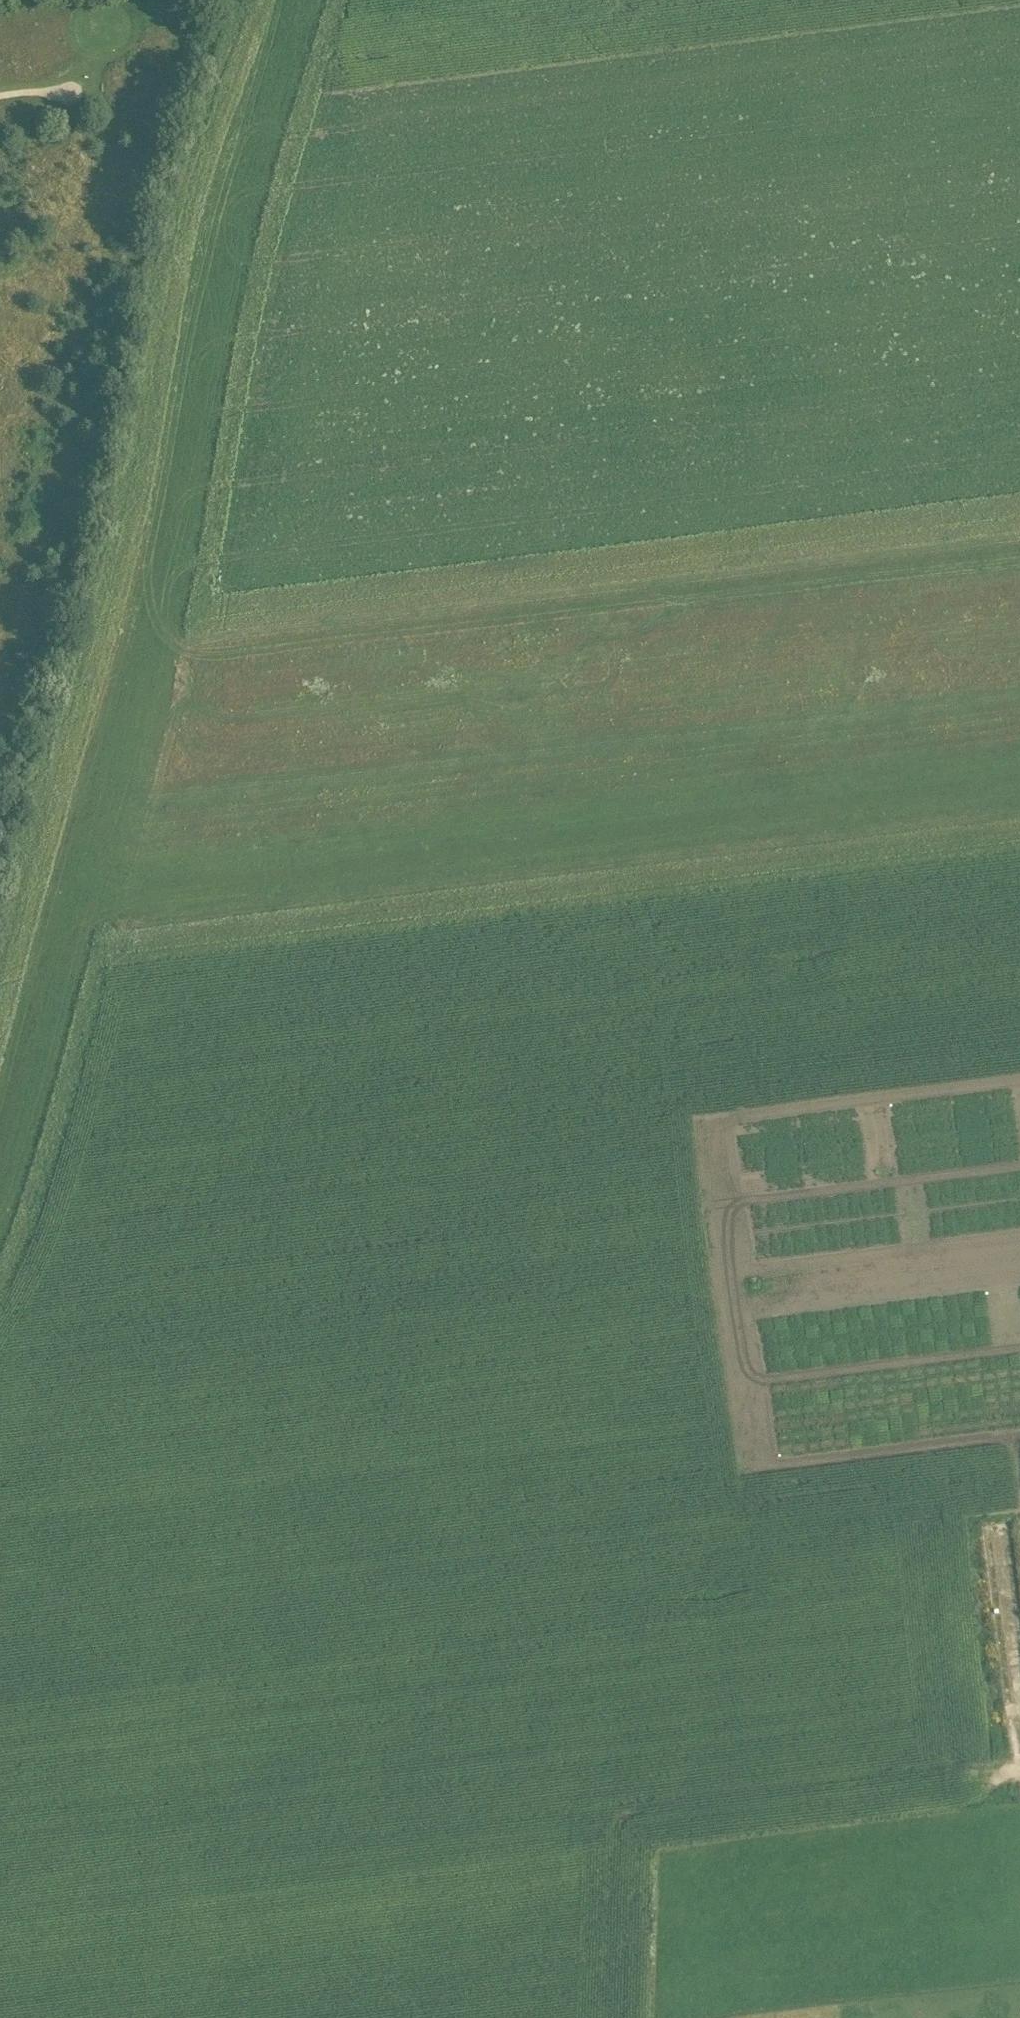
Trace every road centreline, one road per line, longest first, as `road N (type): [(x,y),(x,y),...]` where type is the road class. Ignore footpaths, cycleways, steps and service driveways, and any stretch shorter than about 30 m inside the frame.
road 1 (track): [(195,0),(131,244),(72,551),(0,793)]

